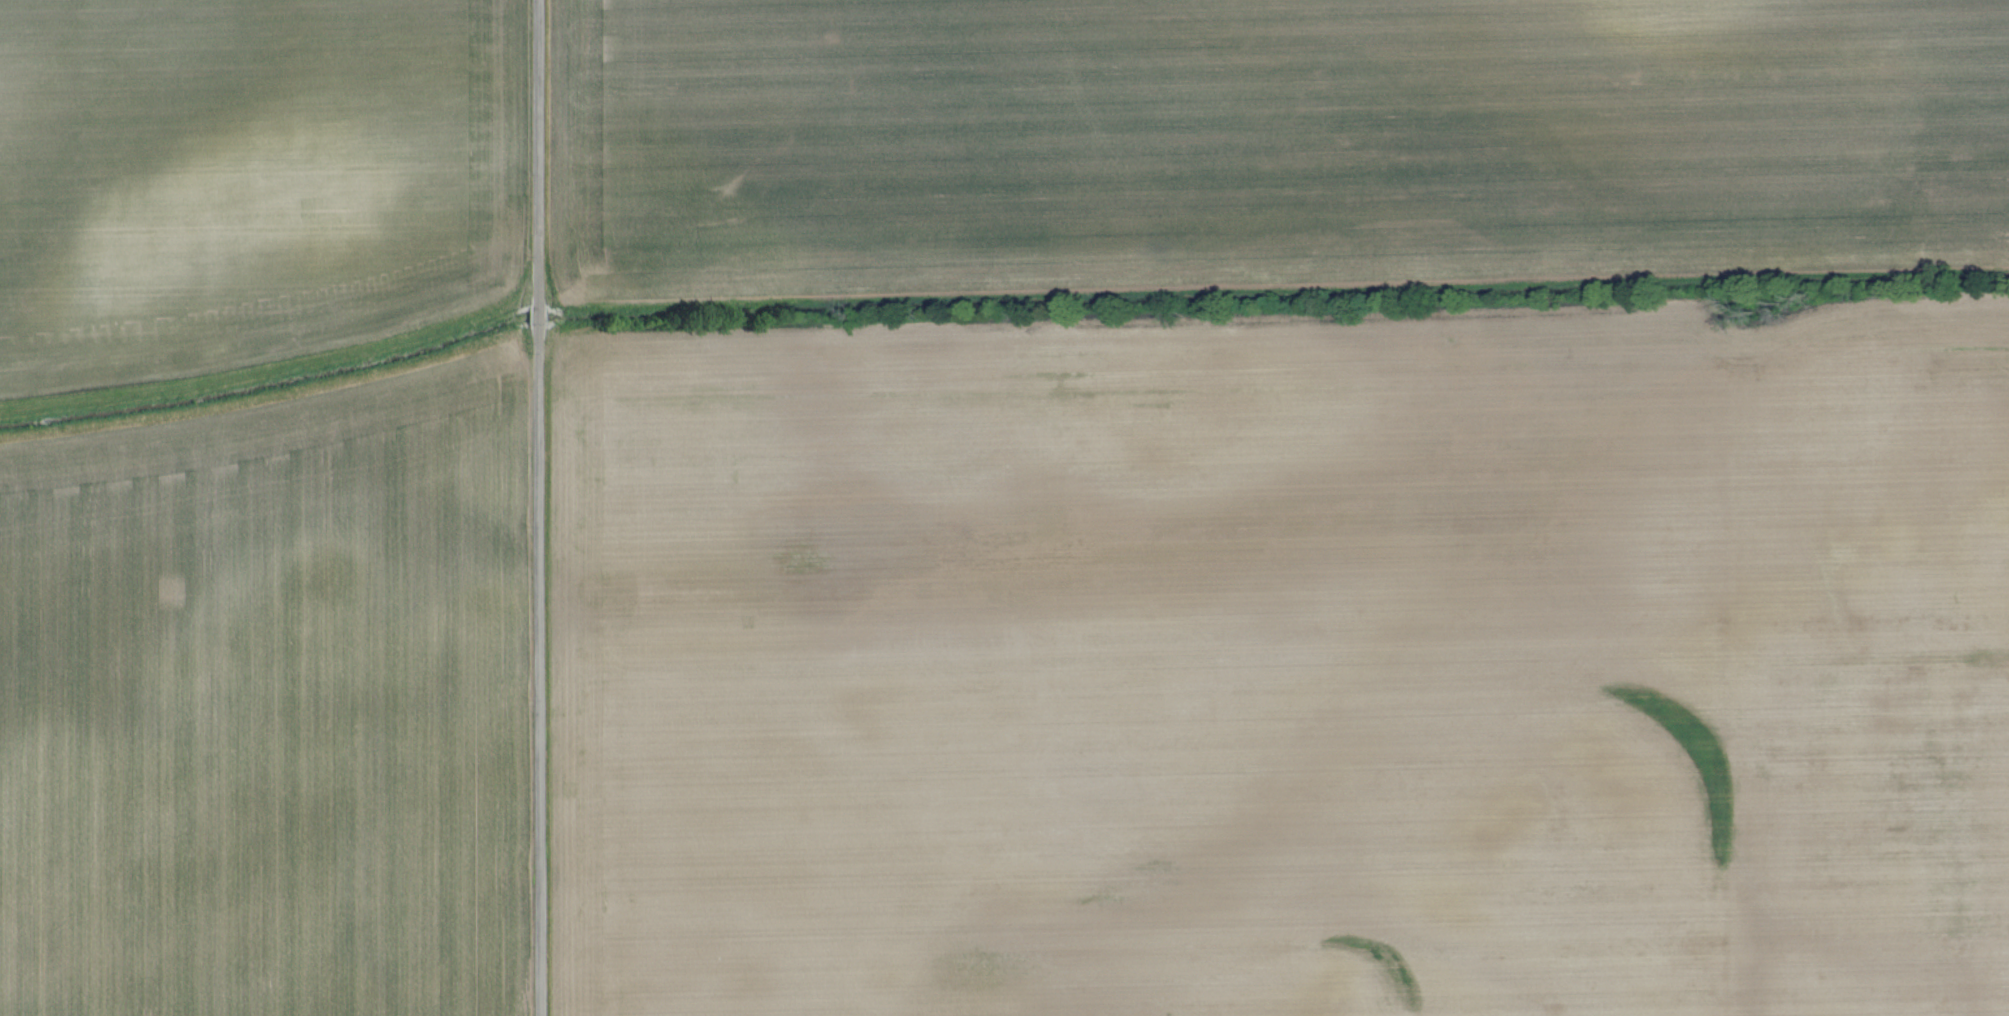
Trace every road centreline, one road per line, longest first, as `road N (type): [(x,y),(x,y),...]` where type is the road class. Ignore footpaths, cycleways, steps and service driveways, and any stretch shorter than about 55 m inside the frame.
road 1 (residential): [(542,1015),(538,0)]

